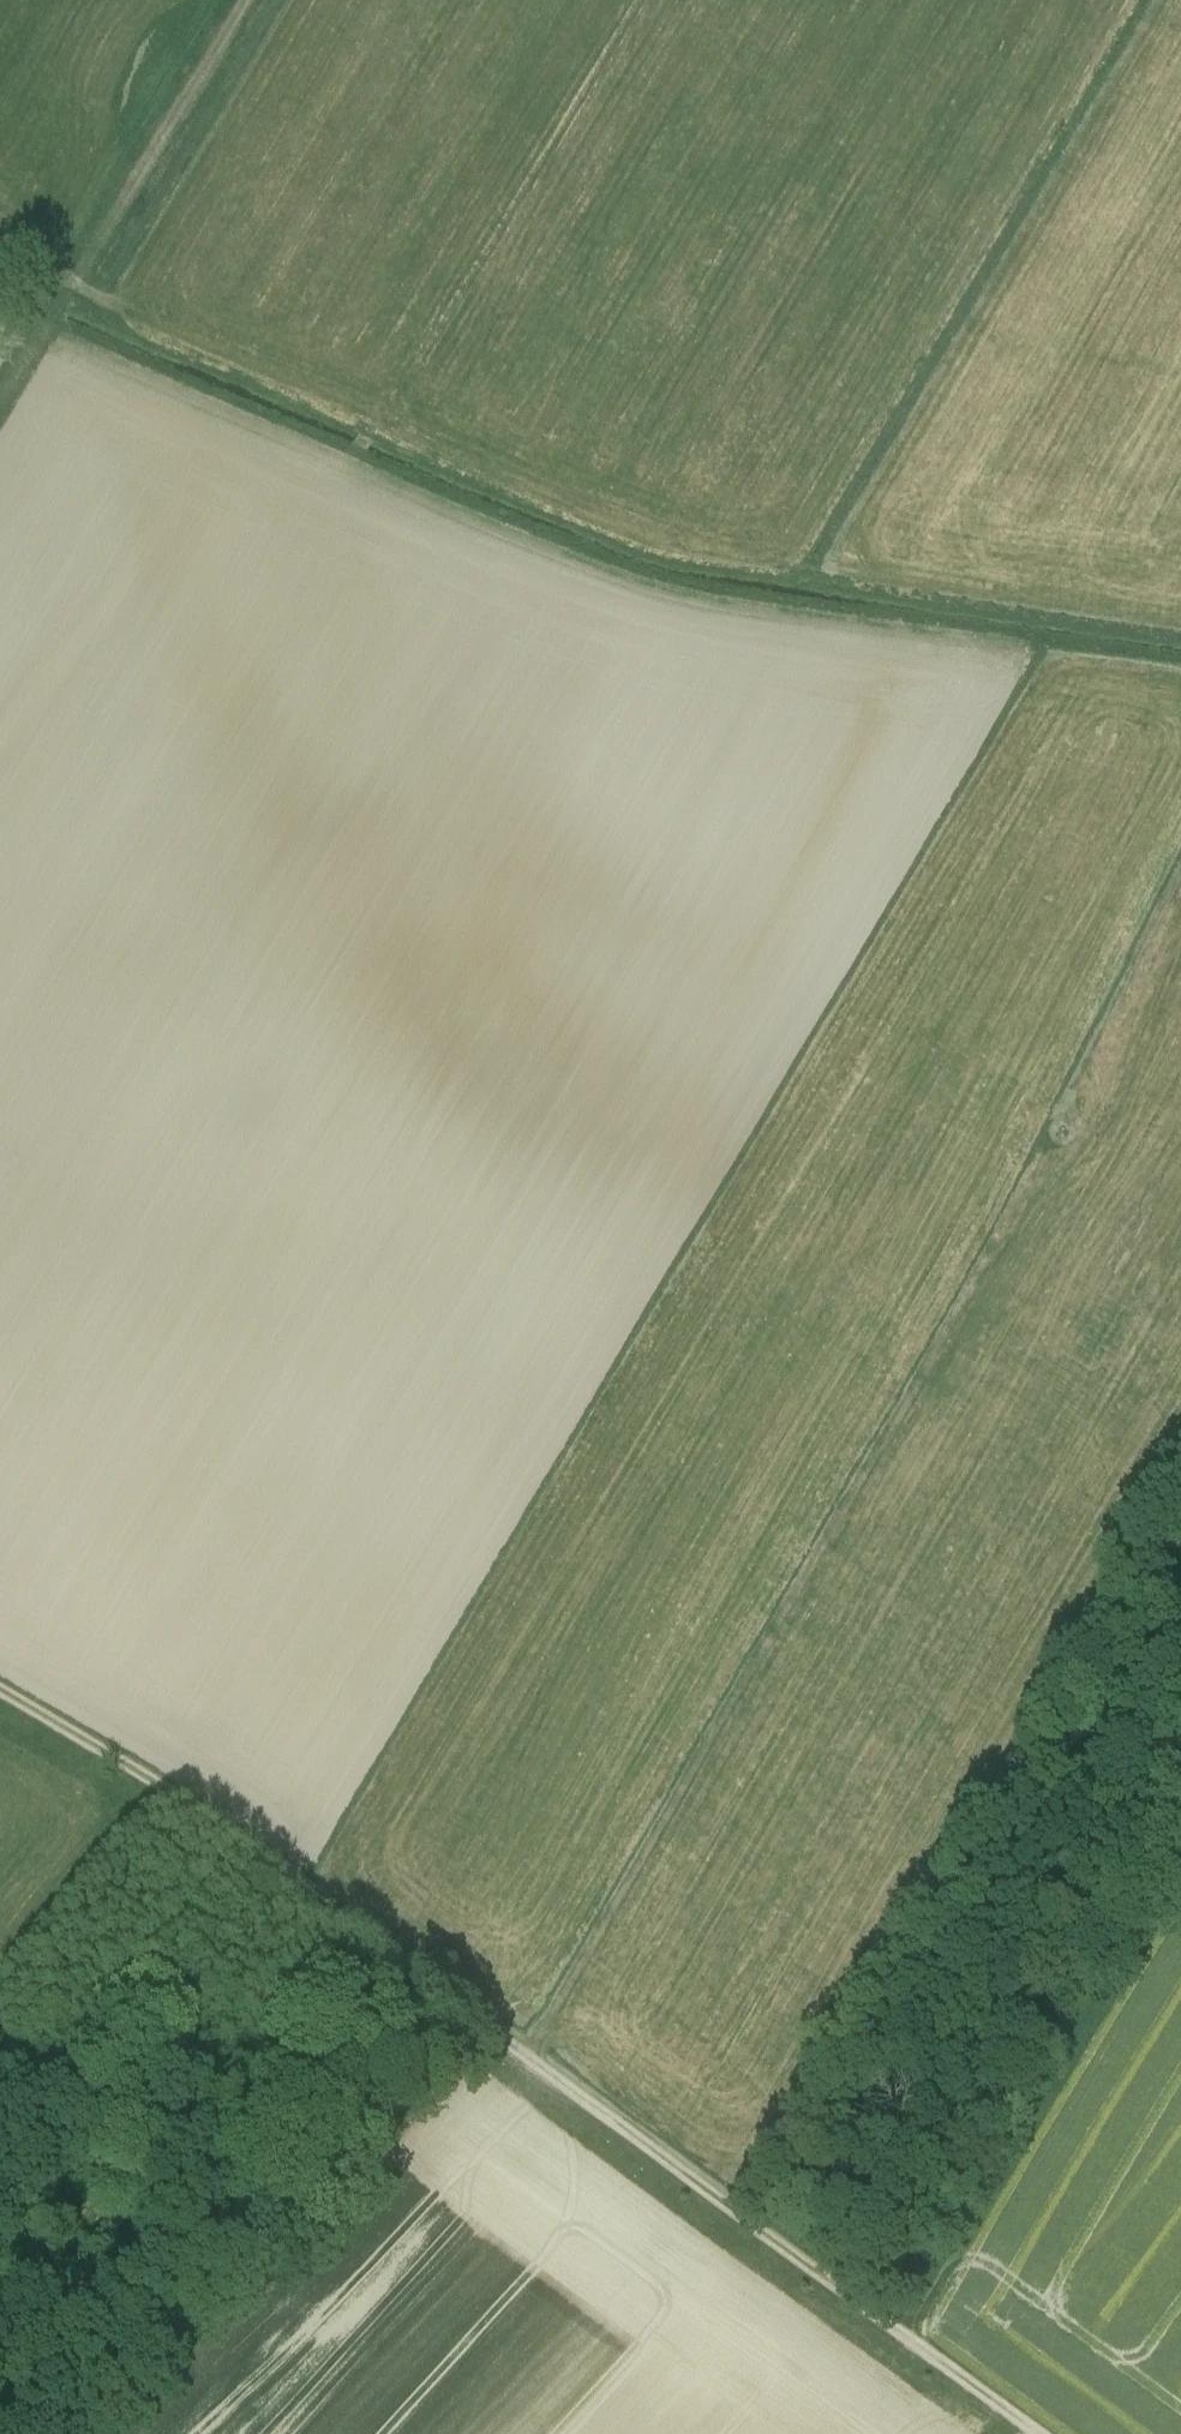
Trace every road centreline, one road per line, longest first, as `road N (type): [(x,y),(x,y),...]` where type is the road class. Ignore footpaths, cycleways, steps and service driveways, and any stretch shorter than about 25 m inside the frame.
road 1 (track): [(0,1687),(372,1927),(585,2098),(1043,2433)]
road 2 (track): [(255,0),(0,411)]

